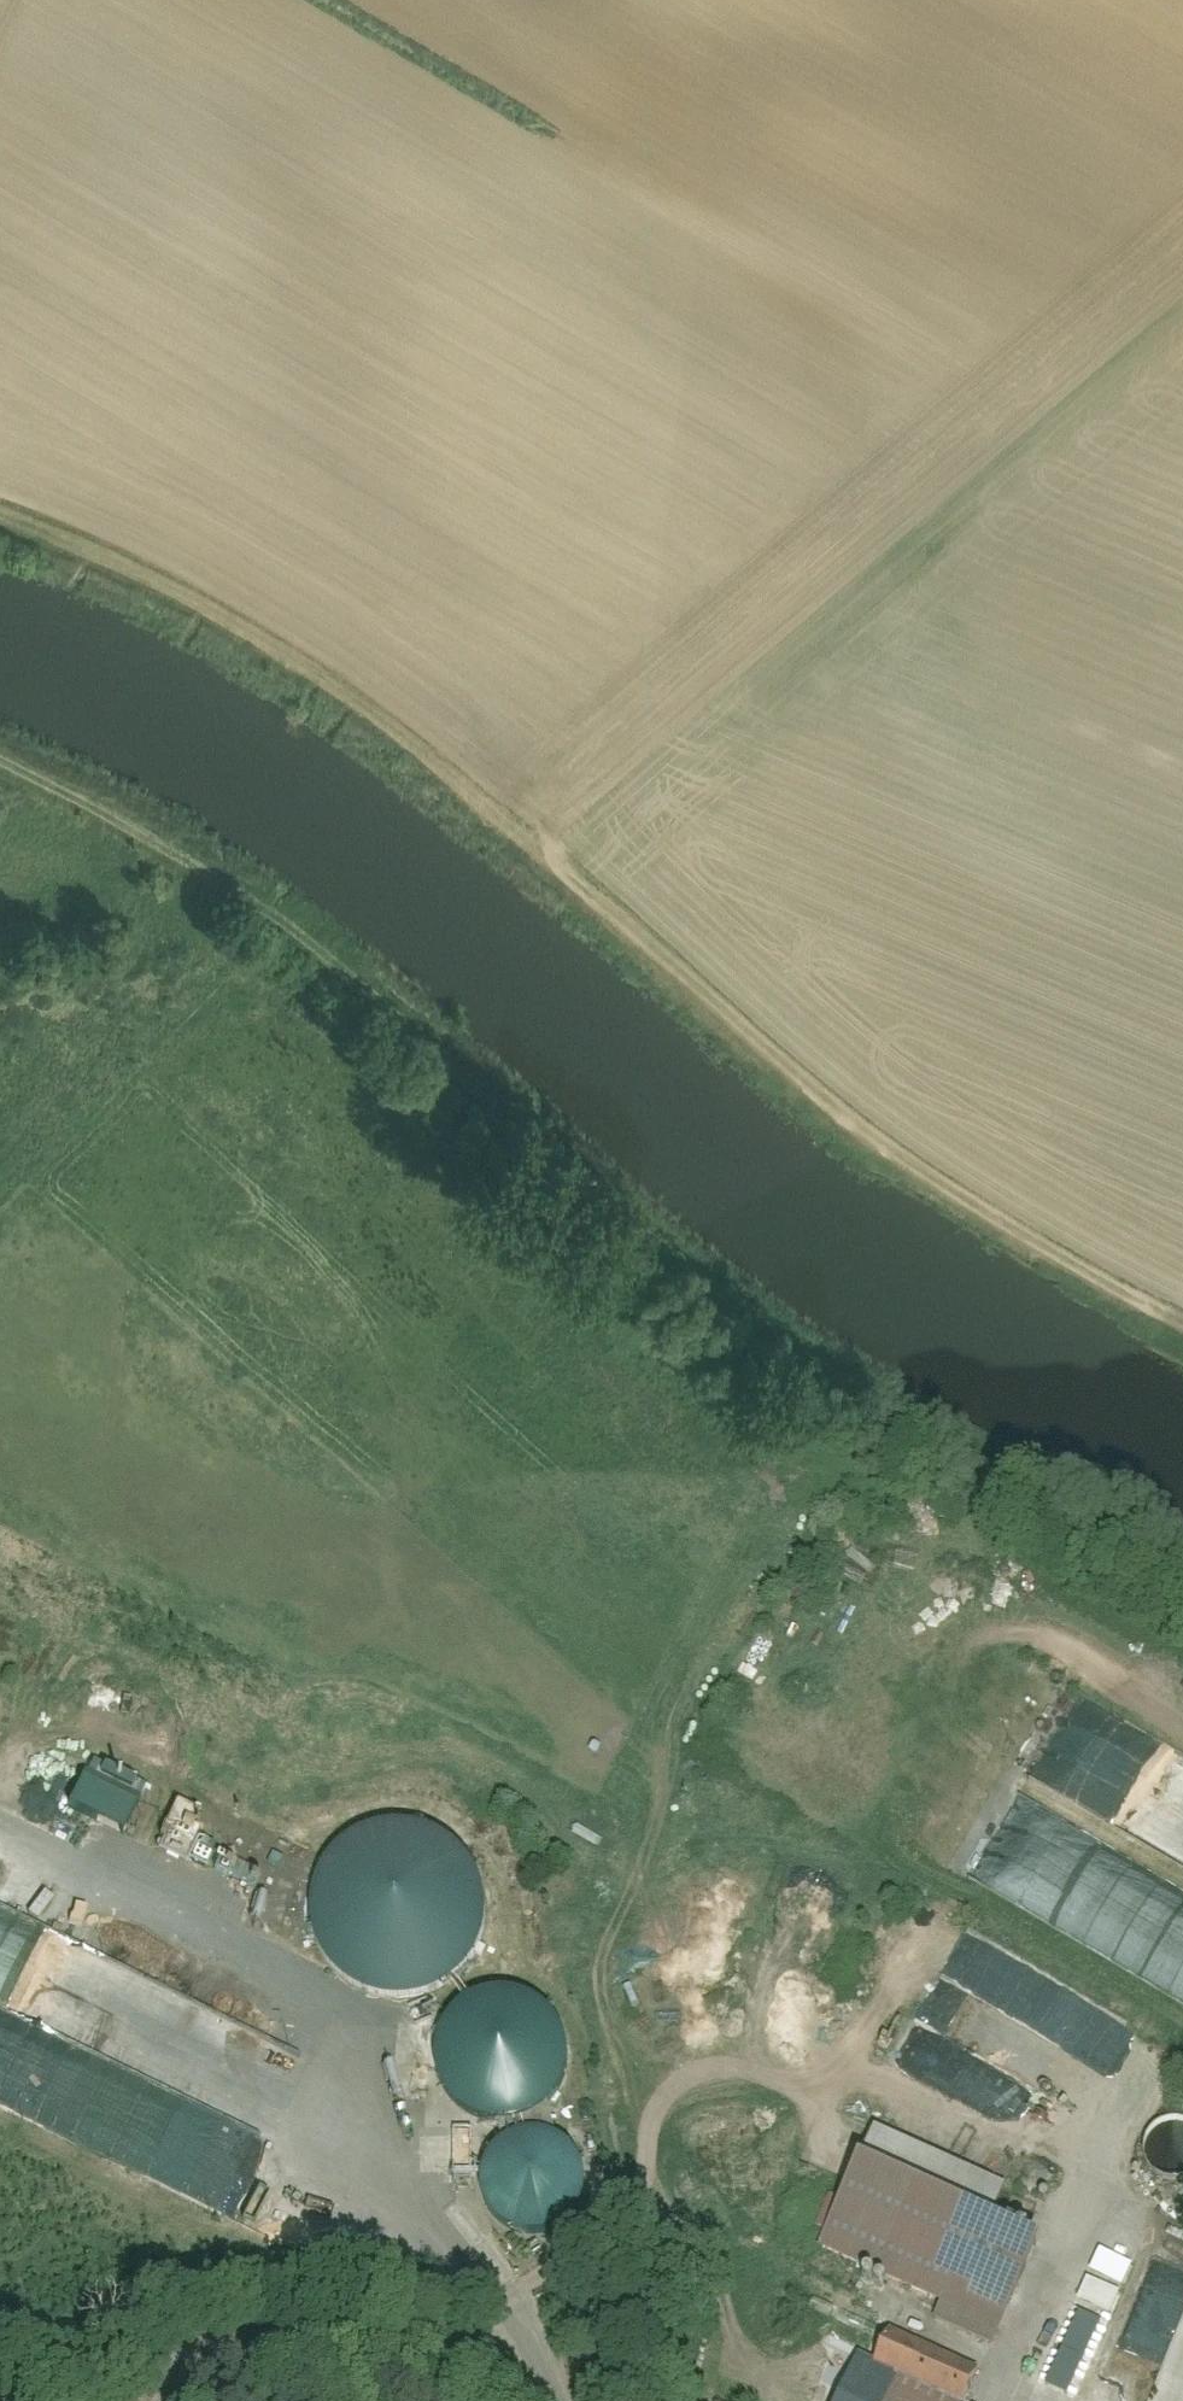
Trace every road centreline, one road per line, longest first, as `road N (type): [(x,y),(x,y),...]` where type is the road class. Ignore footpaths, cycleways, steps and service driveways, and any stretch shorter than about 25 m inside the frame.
road 1 (unclassified): [(568,2400),(454,2367),(268,2366),(103,2400)]

